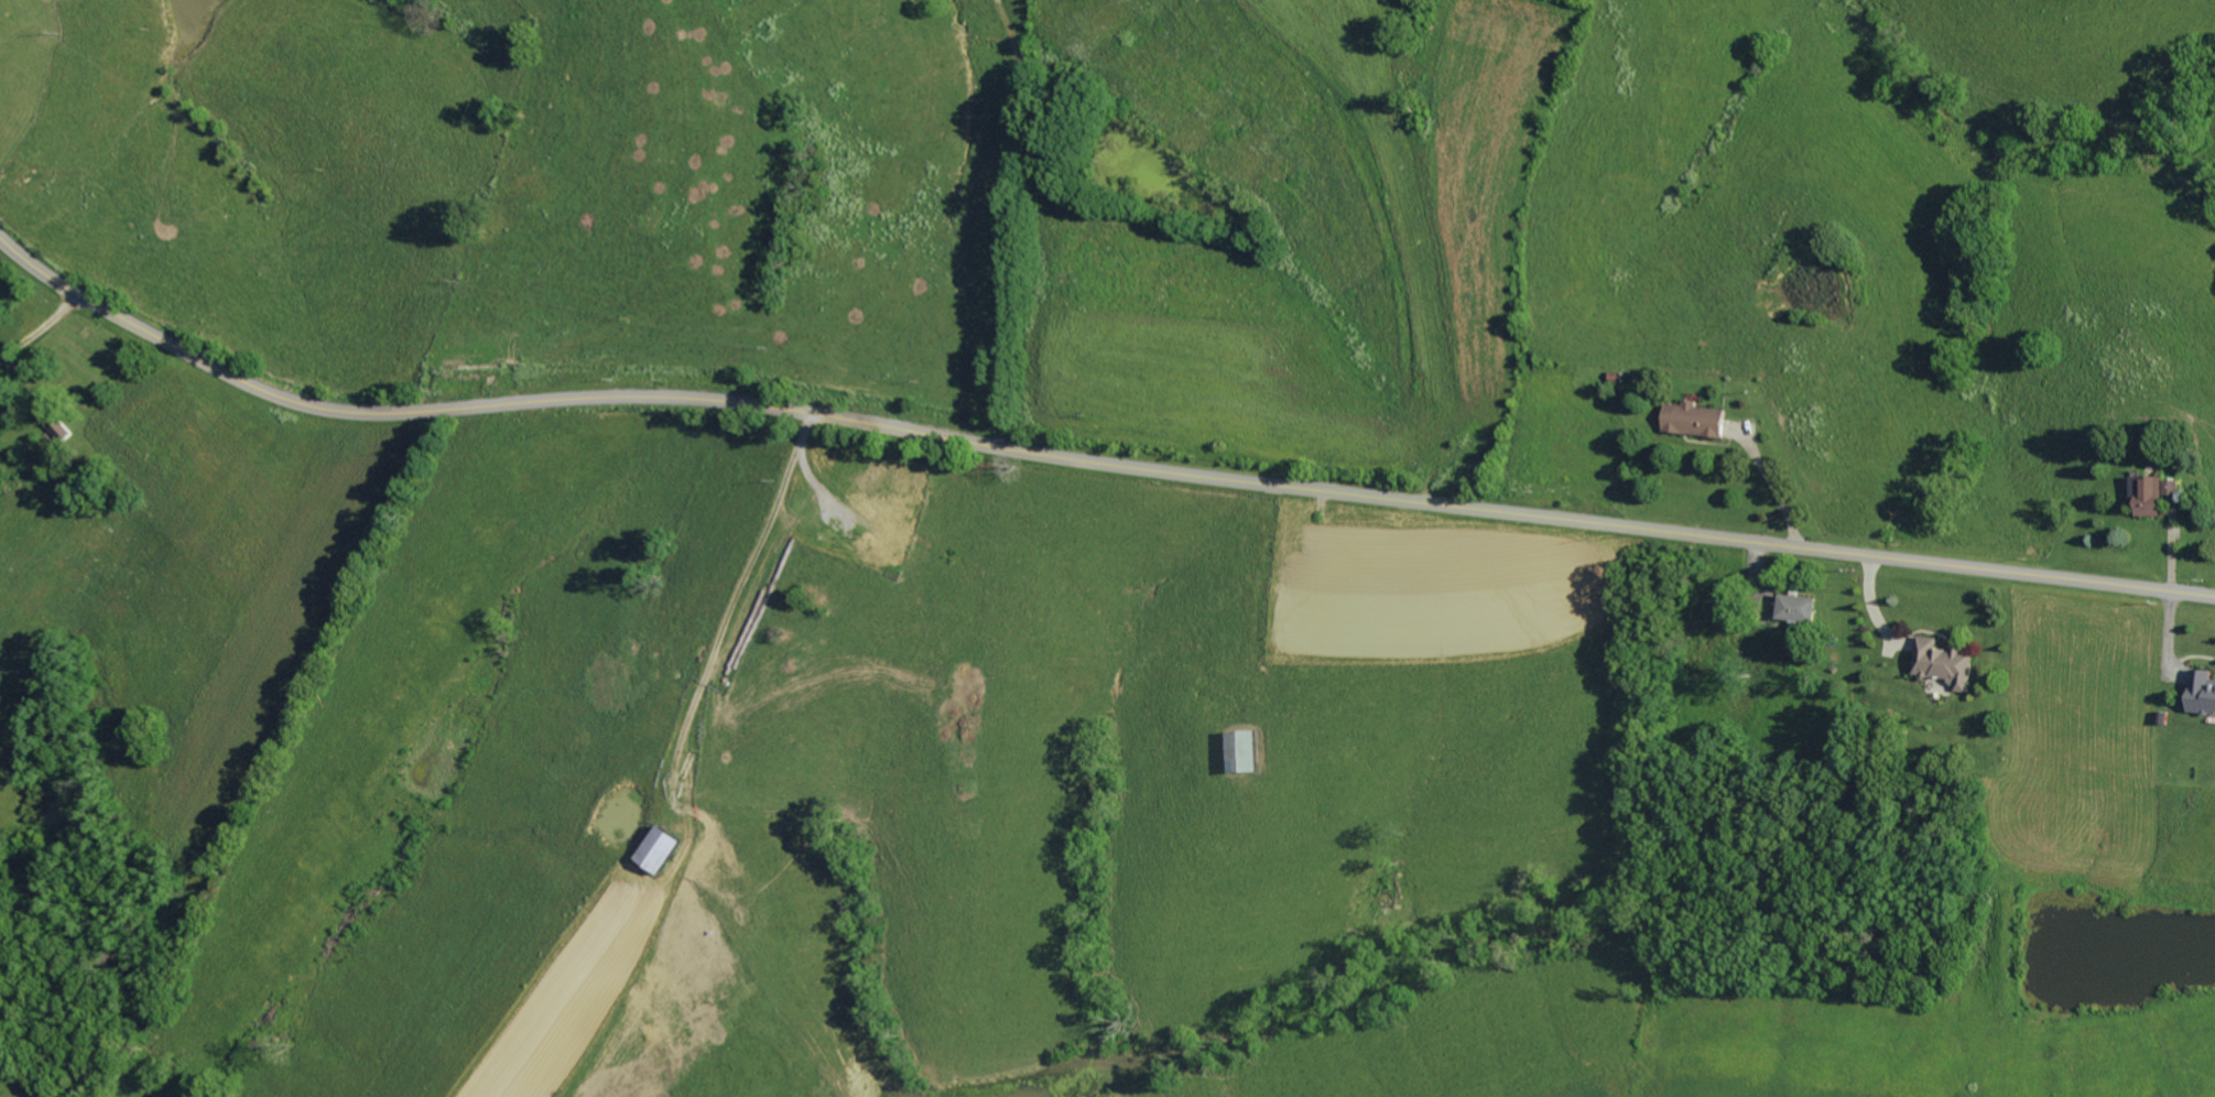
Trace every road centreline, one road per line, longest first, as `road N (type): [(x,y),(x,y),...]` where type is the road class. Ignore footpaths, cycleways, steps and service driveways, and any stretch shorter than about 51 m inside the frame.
road 1 (secondary): [(2214,591),(1114,461),(727,400),(579,395),(392,411),(306,403),(221,371),(65,283),(0,236)]

